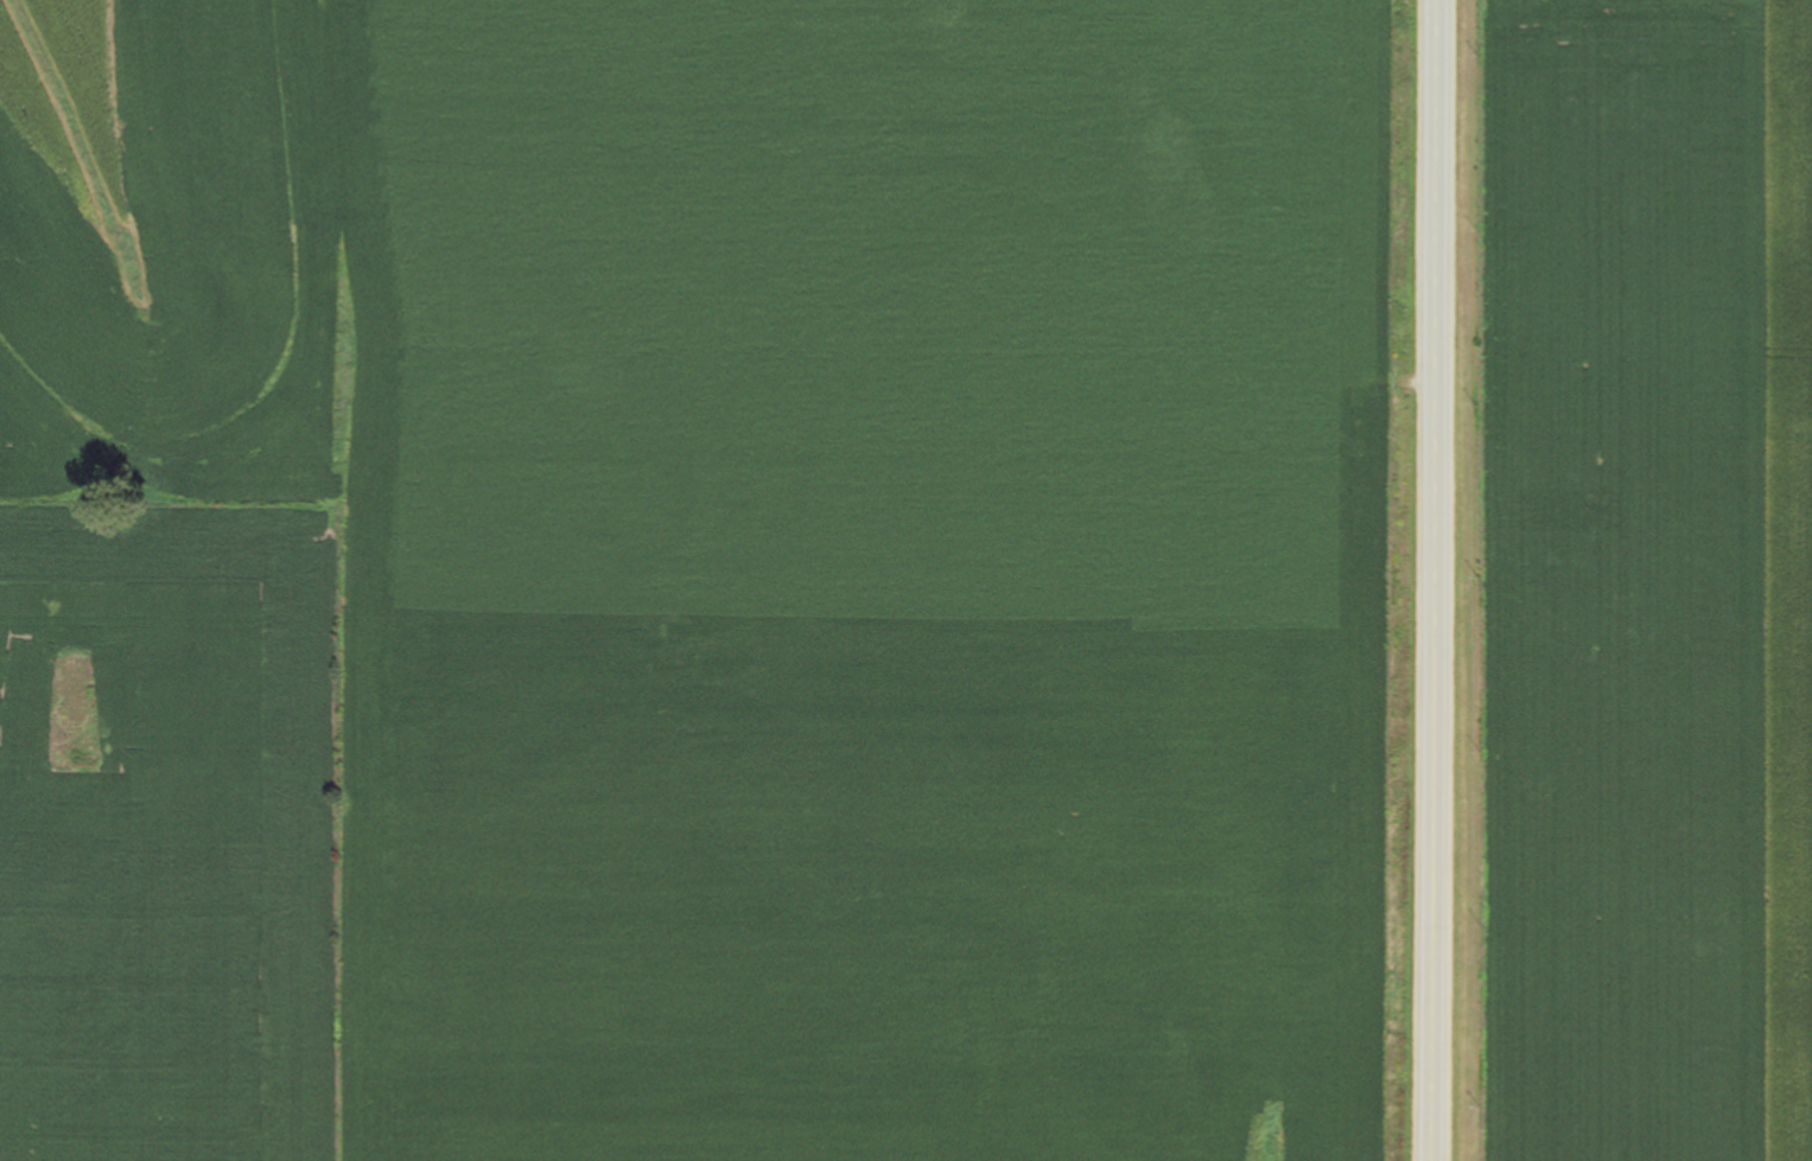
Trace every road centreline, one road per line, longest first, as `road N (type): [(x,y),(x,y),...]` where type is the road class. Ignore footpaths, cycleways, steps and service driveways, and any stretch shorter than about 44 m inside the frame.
road 1 (primary): [(1436,1160),(1442,0)]

